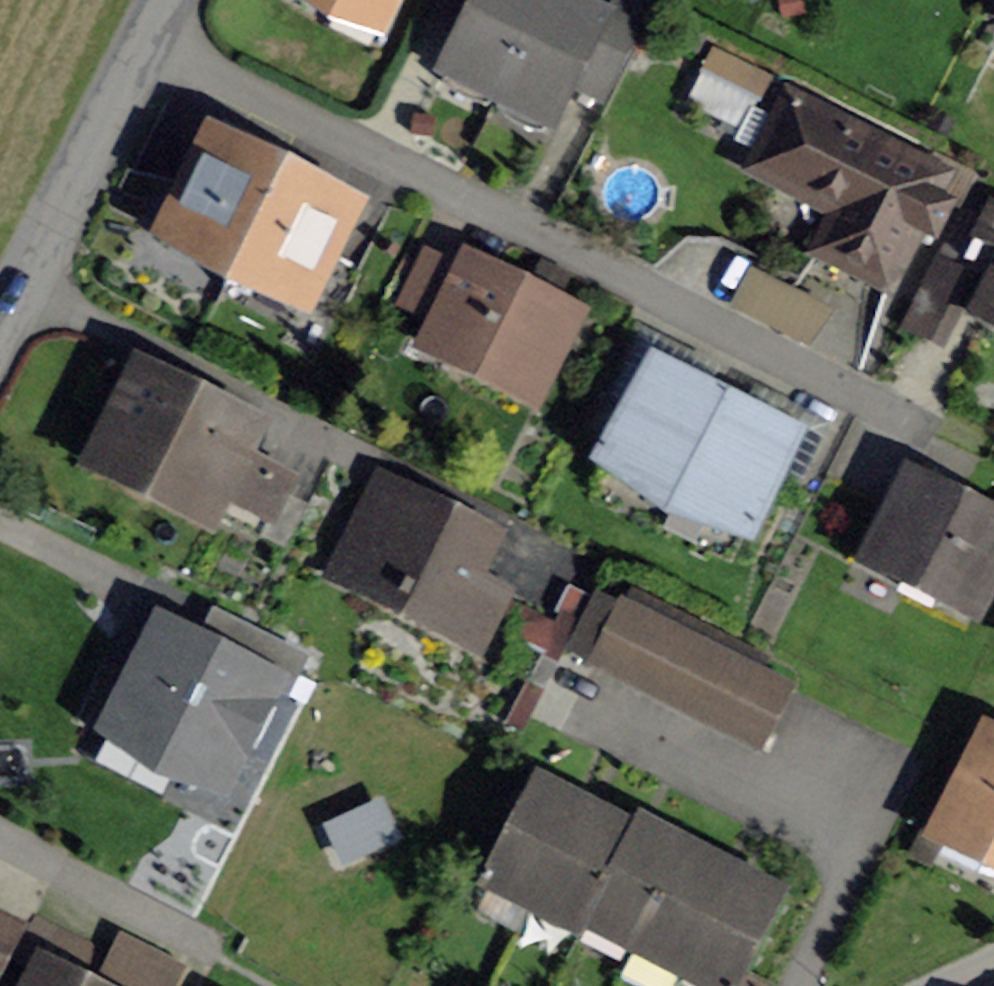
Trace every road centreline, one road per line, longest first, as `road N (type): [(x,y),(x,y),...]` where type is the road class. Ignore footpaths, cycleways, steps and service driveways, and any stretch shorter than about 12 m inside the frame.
road 1 (residential): [(166,12),(907,388)]
road 2 (unclassified): [(0,339),(166,12)]
road 3 (residential): [(0,802),(221,919)]

